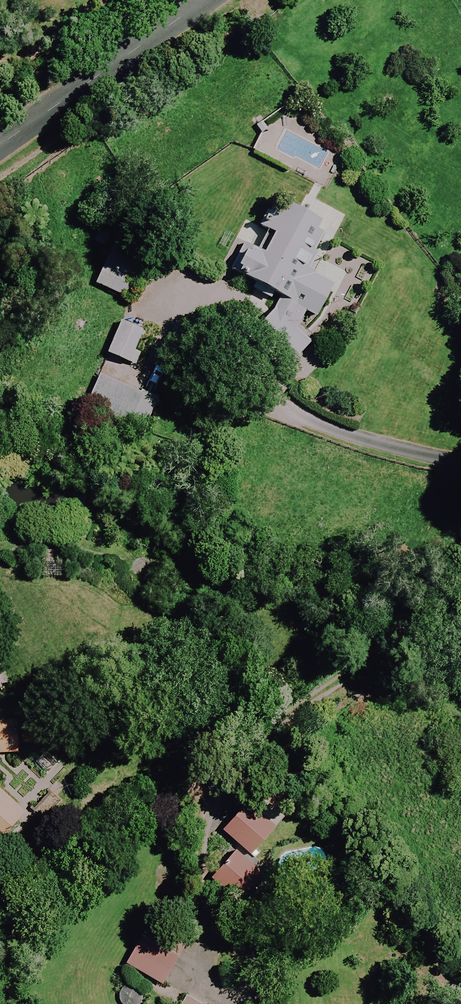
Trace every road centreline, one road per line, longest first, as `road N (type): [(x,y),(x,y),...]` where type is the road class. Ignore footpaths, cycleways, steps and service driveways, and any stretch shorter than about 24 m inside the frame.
road 1 (unclassified): [(211,0),(0,144)]

